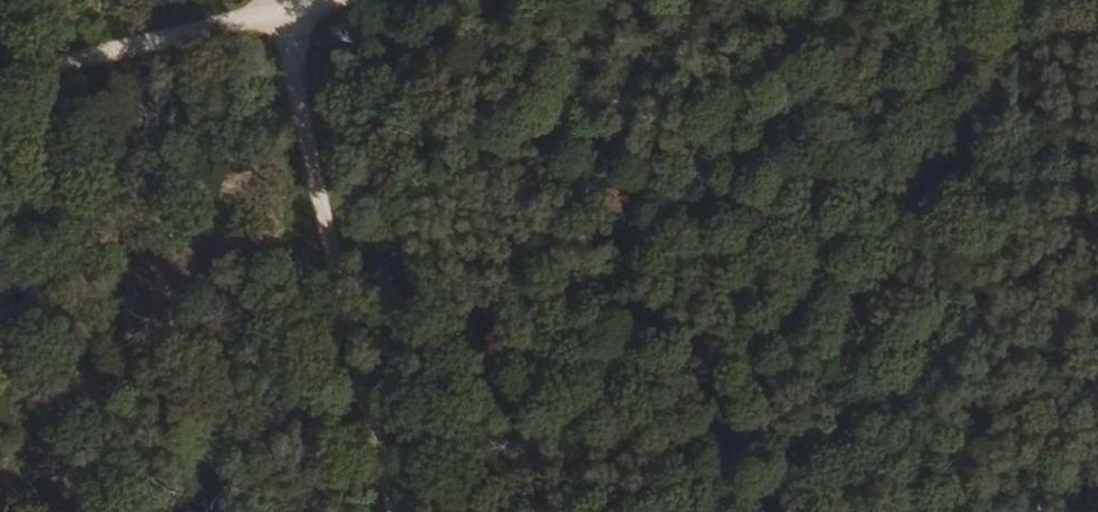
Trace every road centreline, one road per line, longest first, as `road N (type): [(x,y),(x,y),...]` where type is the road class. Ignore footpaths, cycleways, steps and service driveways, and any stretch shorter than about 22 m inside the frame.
road 1 (track): [(390,511),(271,0)]
road 2 (track): [(0,79),(335,0)]

